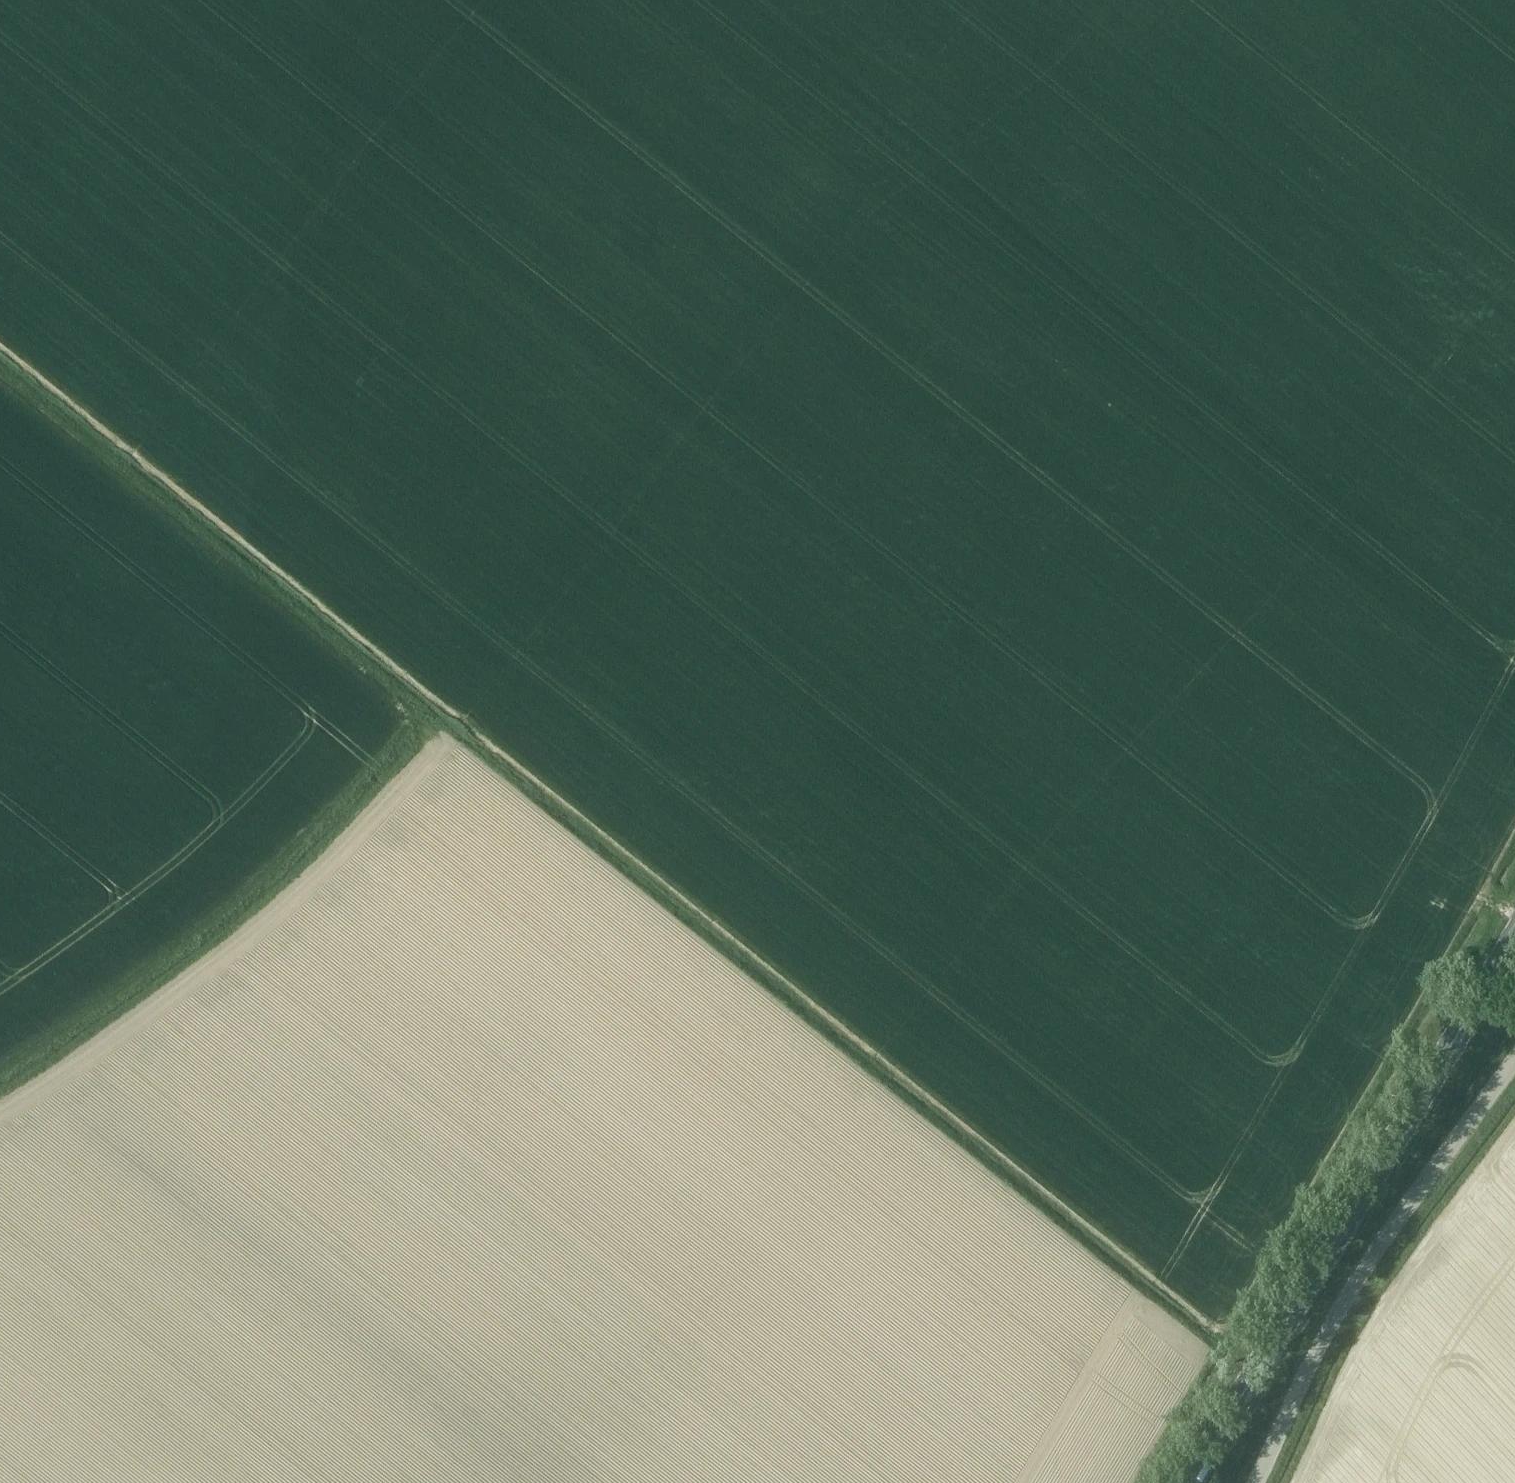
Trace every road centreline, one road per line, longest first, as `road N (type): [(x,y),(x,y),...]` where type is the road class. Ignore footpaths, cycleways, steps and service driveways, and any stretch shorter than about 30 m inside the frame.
road 1 (primary): [(1192,1482),(1514,925)]
road 2 (unclassified): [(1255,1482),(1377,1252),(1514,1063)]

